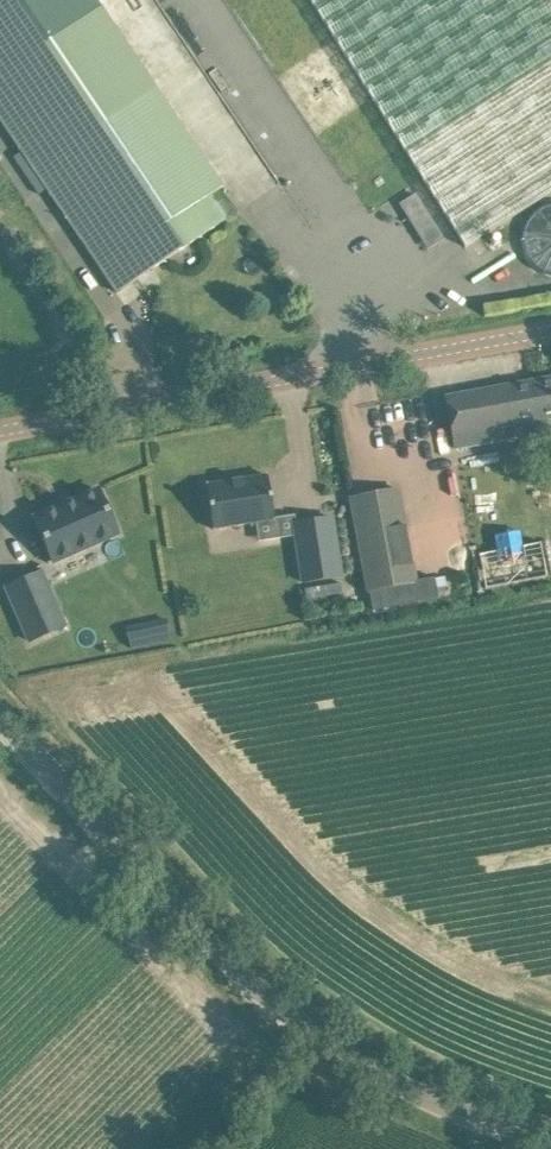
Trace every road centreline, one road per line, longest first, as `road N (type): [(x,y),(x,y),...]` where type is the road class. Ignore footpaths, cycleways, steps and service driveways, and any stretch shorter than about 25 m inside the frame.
road 1 (unclassified): [(550,1144),(404,1088),(314,1033),(246,975),(0,716)]
road 2 (tertiary): [(550,331),(0,431)]

